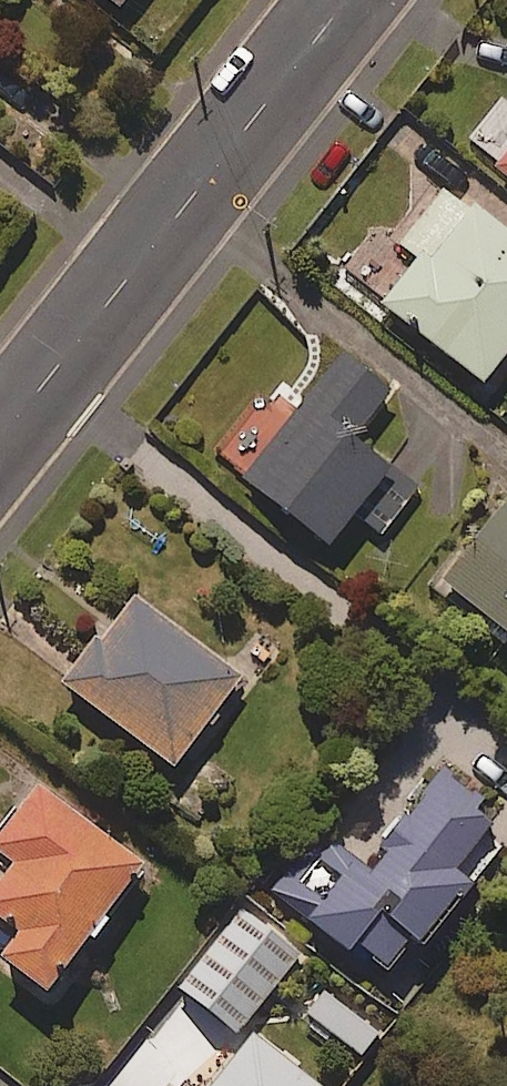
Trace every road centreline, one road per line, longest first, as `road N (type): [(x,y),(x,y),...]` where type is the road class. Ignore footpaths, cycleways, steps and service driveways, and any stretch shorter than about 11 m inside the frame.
road 1 (secondary): [(0,439),(348,0)]

